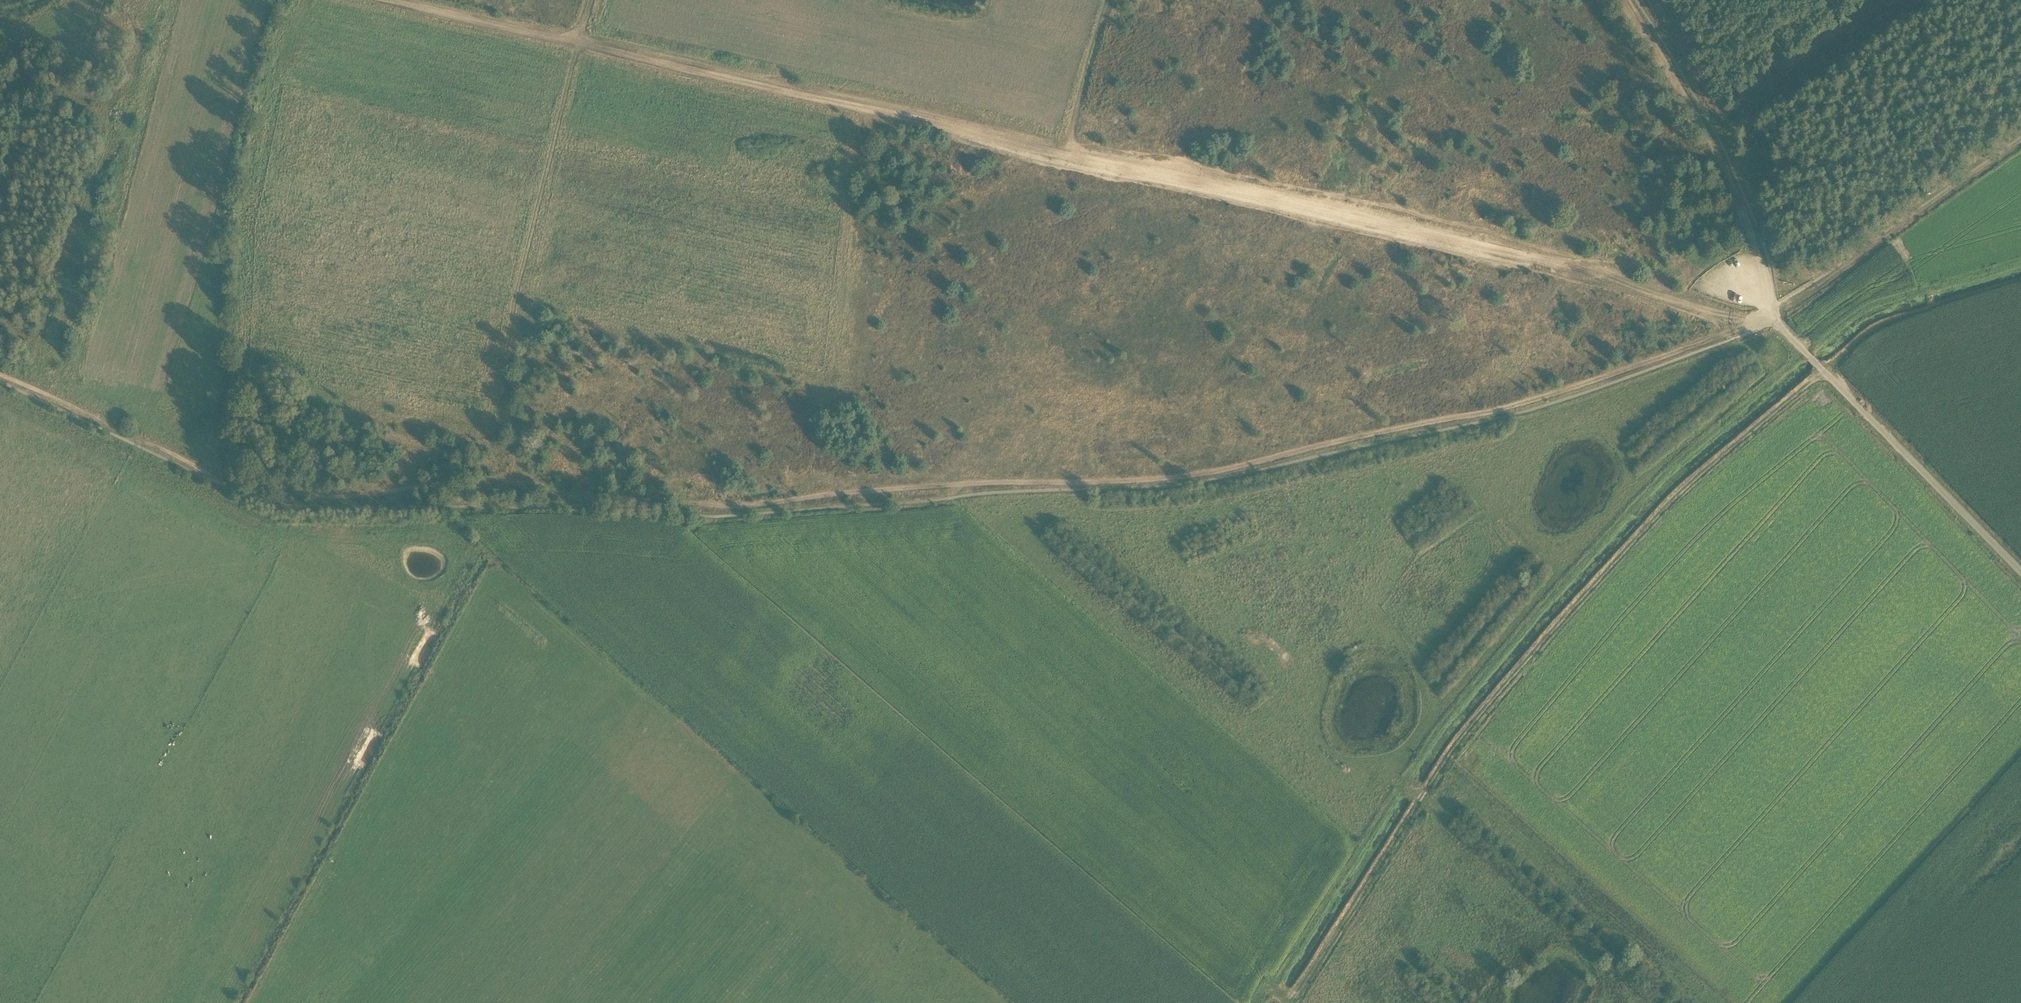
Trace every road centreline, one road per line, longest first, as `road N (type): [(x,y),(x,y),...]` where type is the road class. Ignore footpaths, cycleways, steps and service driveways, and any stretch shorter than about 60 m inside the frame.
road 1 (track): [(1755,321),(1501,409),(1227,470),(725,507),(576,497),(531,484),(451,500),(431,487),(370,498),(247,489),(219,482),(0,374)]
road 2 (track): [(1618,0),(1752,231),(1767,316),(1755,321),(579,43)]
road 3 (track): [(531,484),(504,414),(507,345),(579,43)]
road 4 (unclassified): [(2020,573),(1767,316)]
road 5 (track): [(2020,143),(1767,316)]
road 6 (track): [(0,209),(34,122),(89,41),(102,0)]
road 7 (track): [(579,43),(380,0)]

